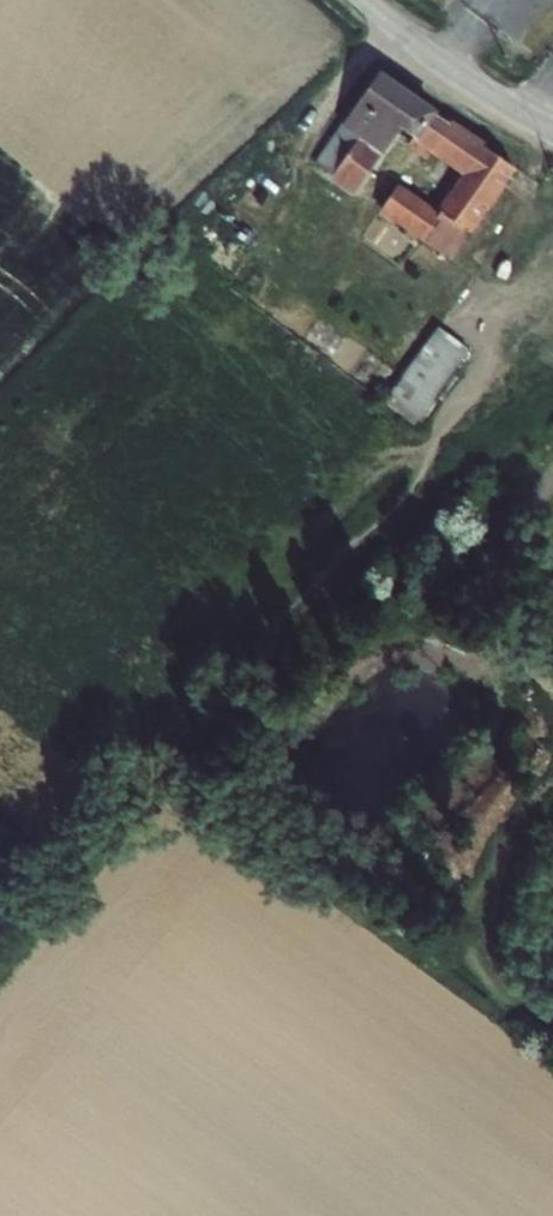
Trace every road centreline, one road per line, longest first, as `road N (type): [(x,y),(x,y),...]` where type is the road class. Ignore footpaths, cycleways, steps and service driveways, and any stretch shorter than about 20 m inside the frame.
road 1 (residential): [(362,0),(479,90),(552,131)]

